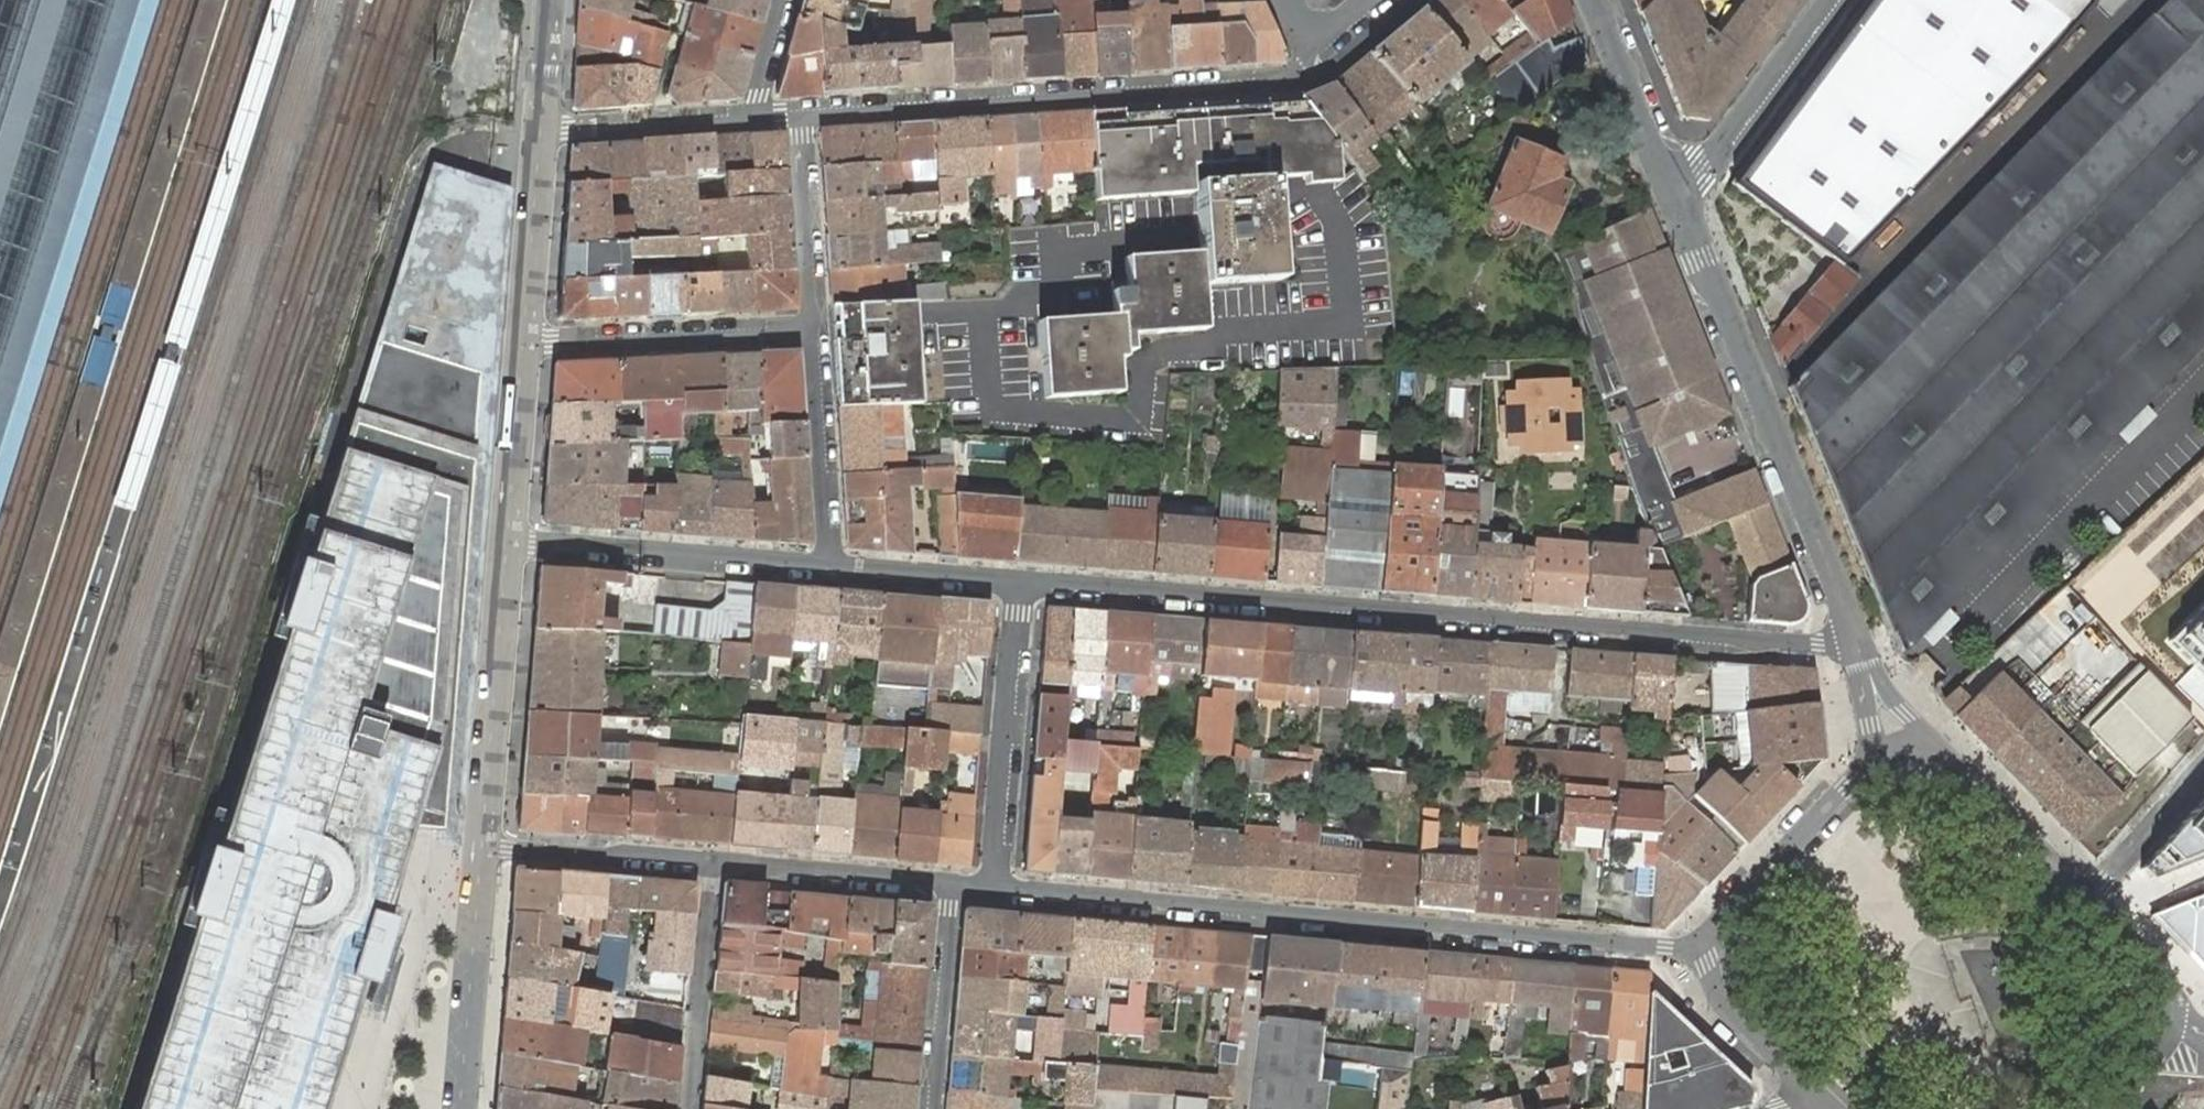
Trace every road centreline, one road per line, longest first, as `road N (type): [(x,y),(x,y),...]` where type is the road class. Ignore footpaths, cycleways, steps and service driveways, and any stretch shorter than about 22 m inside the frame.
road 1 (residential): [(1018,582),(1821,646),(1856,632)]
road 2 (residential): [(1706,952),(990,885)]
road 3 (residential): [(801,115),(1254,85),(1302,67),(1309,35)]
road 4 (residential): [(1669,184),(1856,632)]
road 5 (residential): [(504,542),(824,567)]
road 6 (residential): [(504,542),(482,847)]
road 7 (residential): [(990,885),(1018,582)]
road 8 (residential): [(523,342),(811,331)]
road 9 (residential): [(482,847),(461,1108)]
road 10 (residential): [(1872,757),(1706,952)]
road 11 (residential): [(713,861),(691,1108)]
road 12 (residential): [(1669,184),(1697,172),(1829,0)]
road 13 (residential): [(952,882),(713,861)]
road 14 (residential): [(824,567),(811,331)]
road 15 (residential): [(713,861),(482,847)]
road 16 (residential): [(935,1108),(952,882)]
road 17 (residential): [(541,128),(760,118)]
road 18 (residential): [(811,331),(801,115)]
road 19 (residential): [(541,128),(523,342)]
road 20 (residential): [(2085,900),(1934,748)]
road 21 (residential): [(523,342),(504,542)]
road 22 (residential): [(1706,952),(1723,1005),(1828,1103)]
road 23 (residential): [(1594,0),(1669,184)]
road 24 (residential): [(824,567),(1018,582)]
road 25 (unclassified): [(2085,900),(2203,763)]
road 26 (residential): [(2175,1013),(2156,971),(2085,900)]
road 27 (residential): [(550,0),(541,128)]
road 28 (residential): [(2101,1108),(2166,1039),(2175,1013)]
road 29 (residential): [(760,118),(759,74),(779,0)]

